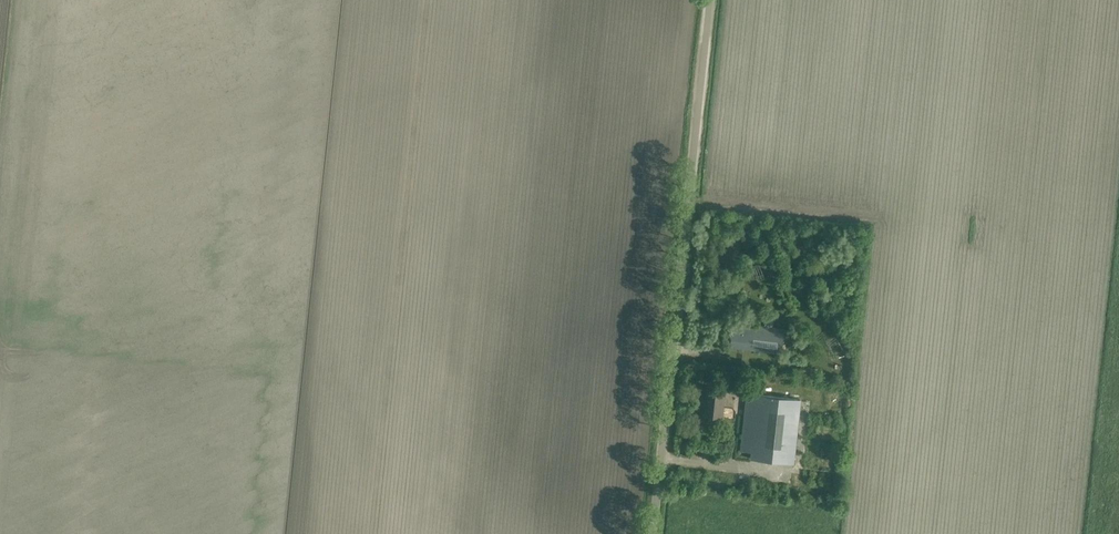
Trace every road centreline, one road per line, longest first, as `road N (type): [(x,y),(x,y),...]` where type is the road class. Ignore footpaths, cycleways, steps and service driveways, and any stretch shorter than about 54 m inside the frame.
road 1 (unclassified): [(653,533),(710,0)]

